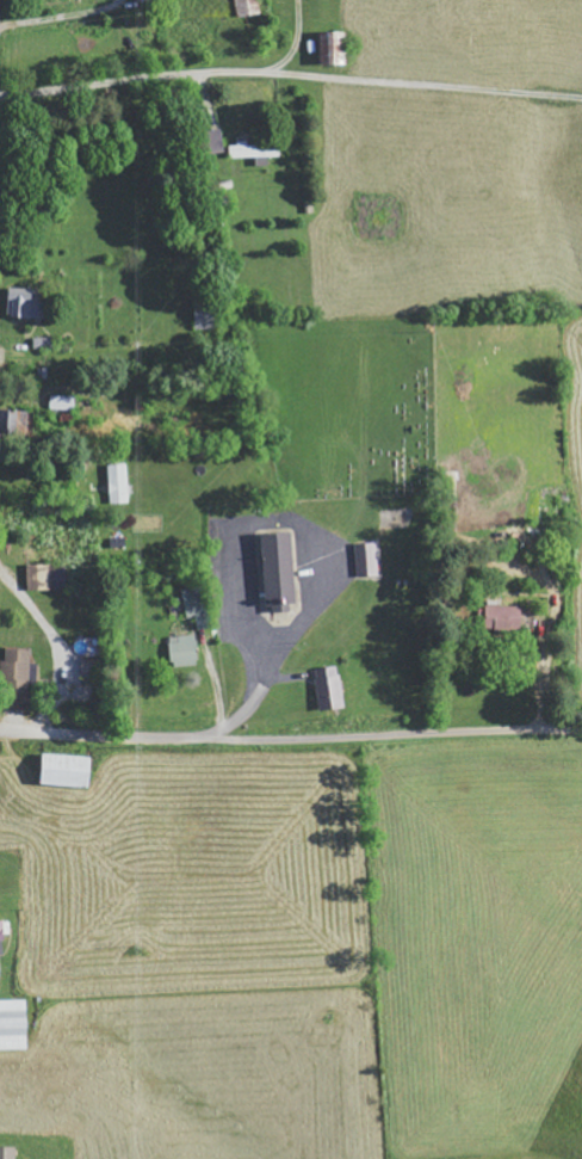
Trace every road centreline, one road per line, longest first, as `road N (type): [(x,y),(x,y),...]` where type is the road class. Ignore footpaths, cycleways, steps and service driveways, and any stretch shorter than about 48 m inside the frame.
road 1 (residential): [(581,731),(256,740),(0,727)]

